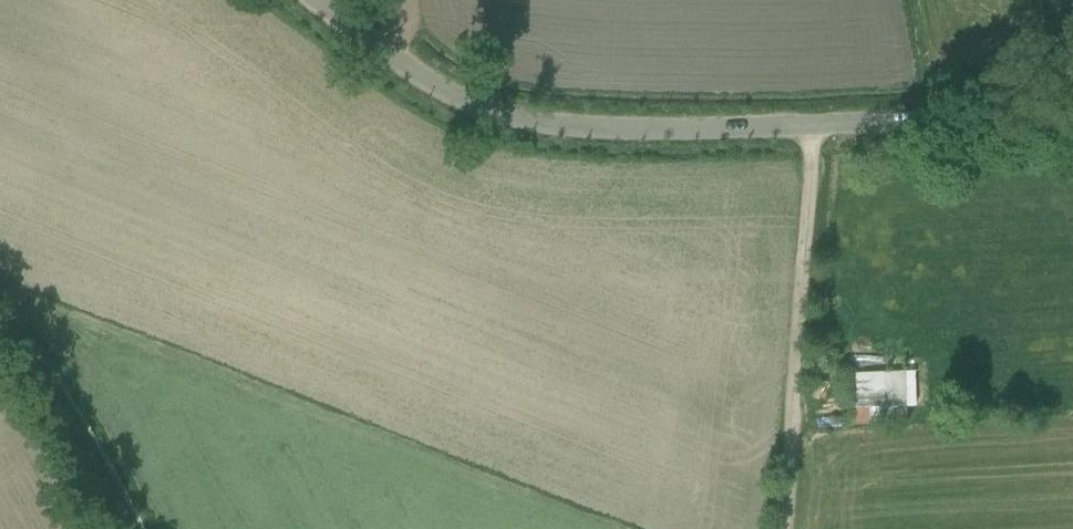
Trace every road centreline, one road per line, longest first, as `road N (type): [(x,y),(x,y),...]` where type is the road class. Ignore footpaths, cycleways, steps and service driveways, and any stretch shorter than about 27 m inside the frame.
road 1 (residential): [(315,0),(460,97),(540,126),(669,132),(1072,113)]
road 2 (track): [(809,127),(783,528)]
road 3 (track): [(0,345),(45,370),(135,528)]

